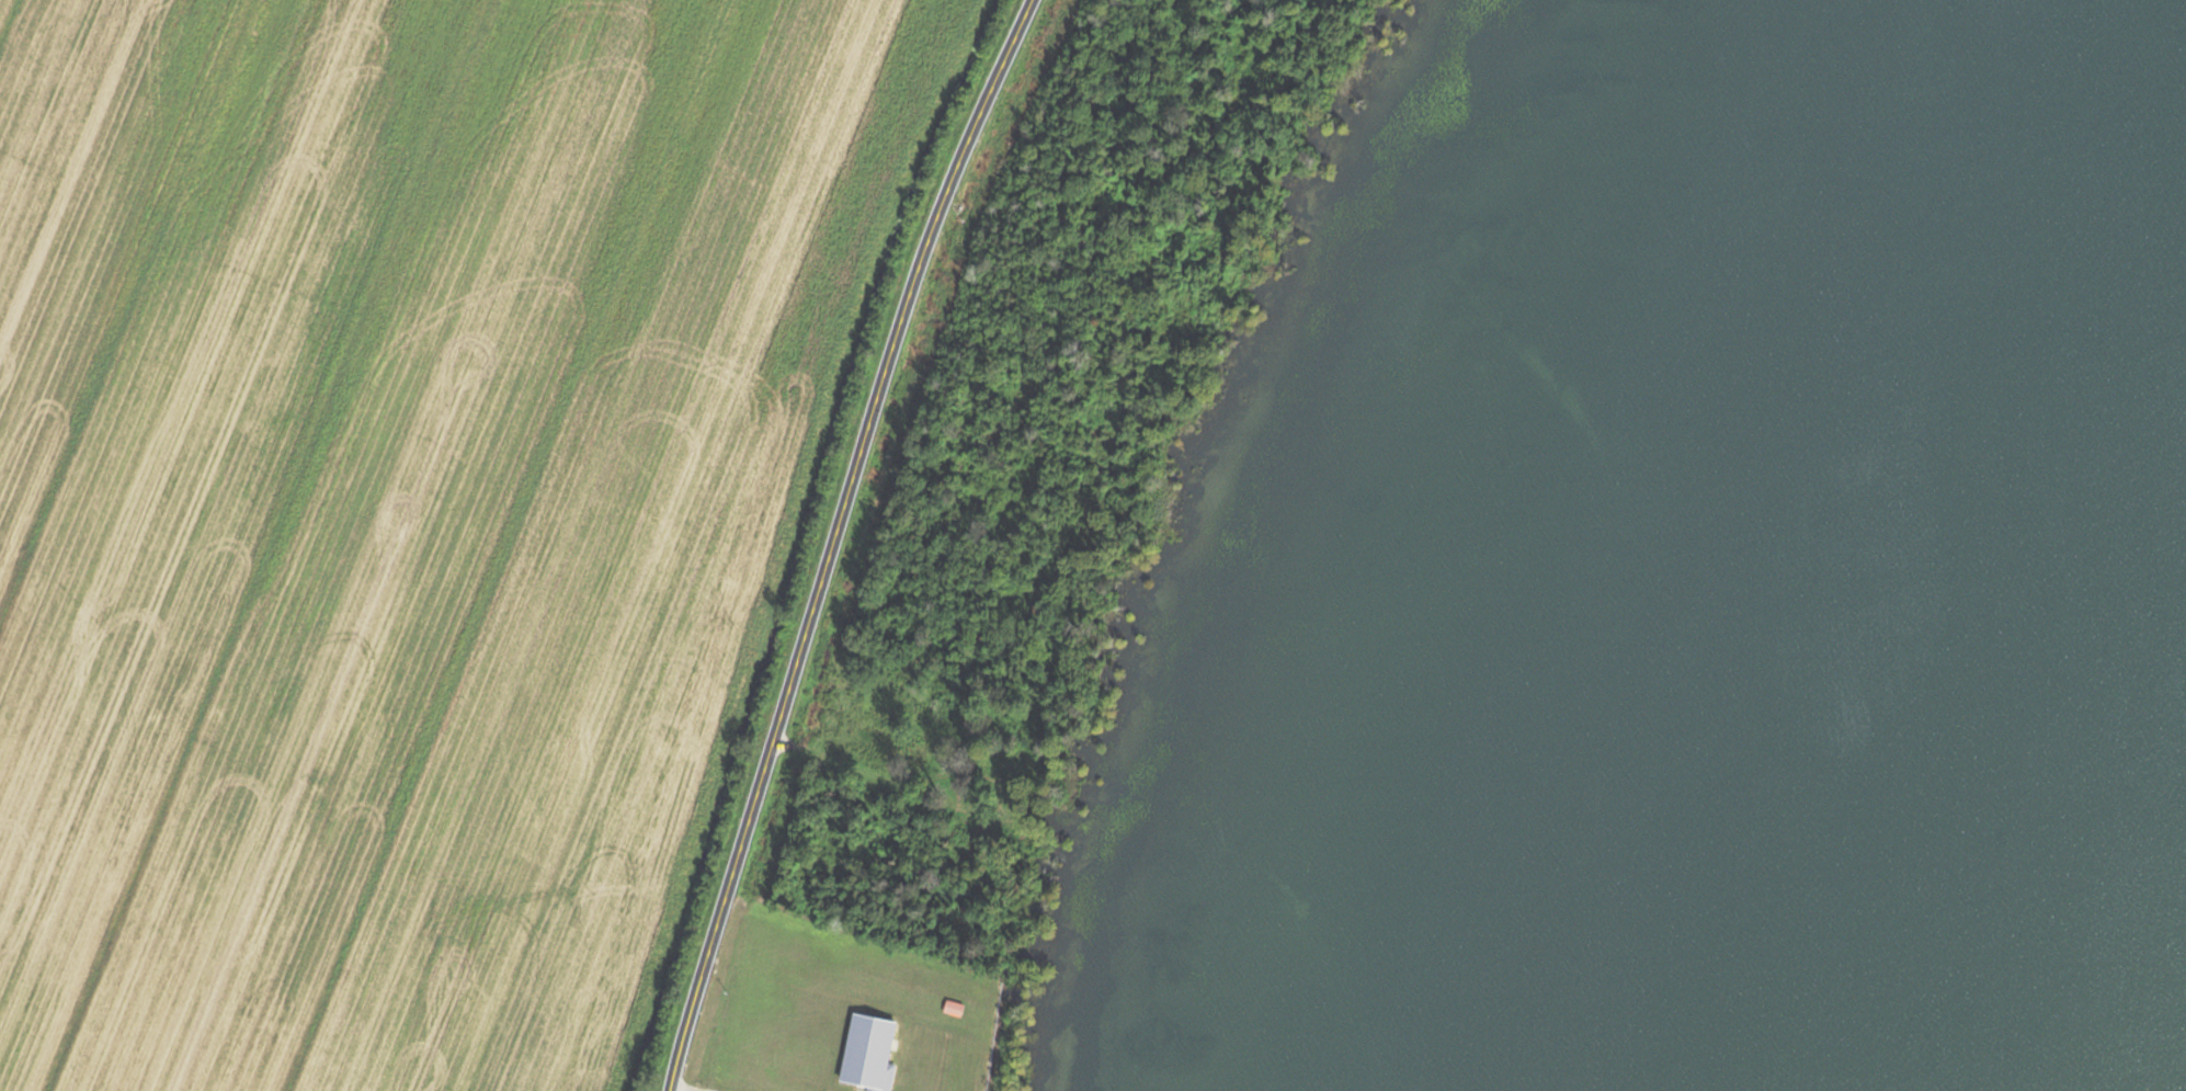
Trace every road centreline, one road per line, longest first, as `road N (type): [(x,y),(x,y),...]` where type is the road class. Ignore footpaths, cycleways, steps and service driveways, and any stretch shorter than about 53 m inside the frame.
road 1 (residential): [(672,1090),(927,239),(1031,0)]

